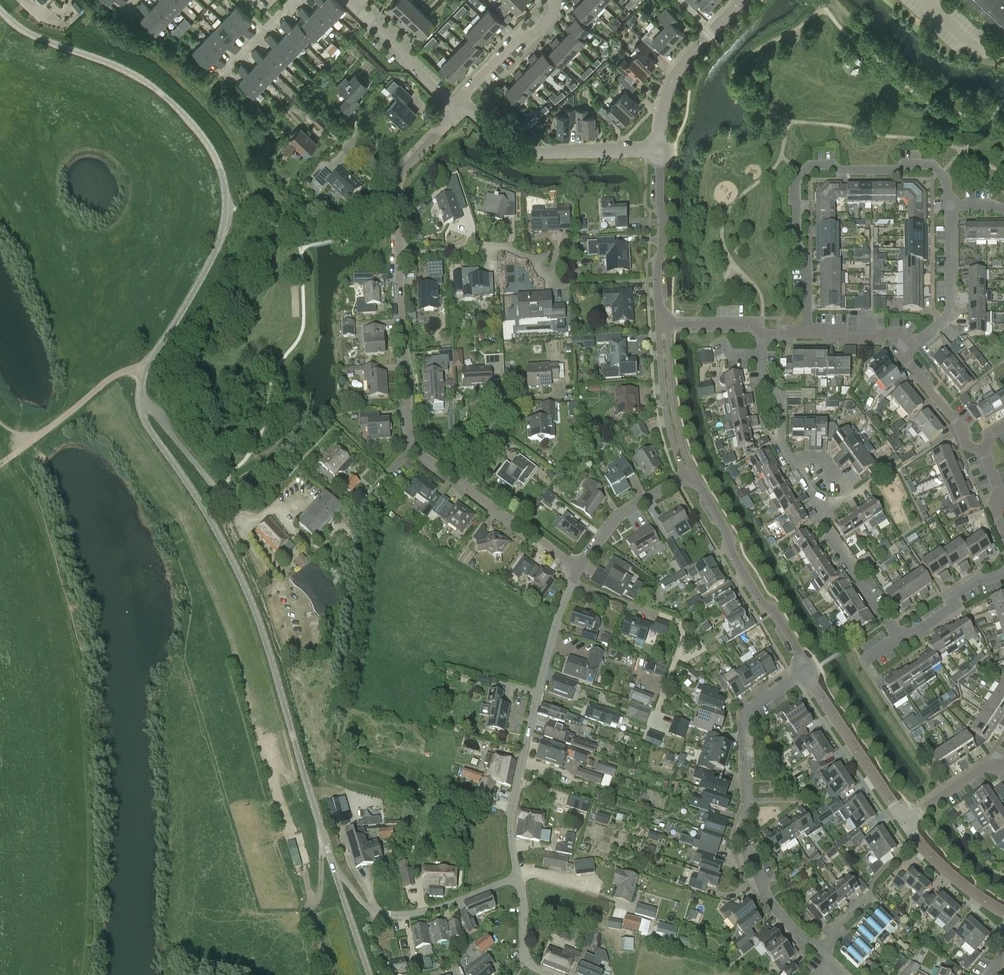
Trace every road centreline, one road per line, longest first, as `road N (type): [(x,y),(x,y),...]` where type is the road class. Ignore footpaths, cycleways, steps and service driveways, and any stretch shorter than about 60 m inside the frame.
road 1 (tertiary): [(335,873),(245,587),(142,409),(144,371),(221,235),(225,187),(216,158),(193,123),(141,79),(32,35),(0,9)]
road 2 (residential): [(821,952),(766,897),(738,838),(748,802),(745,714),(809,671)]
road 3 (residential): [(948,204),(947,181),(932,165),(813,164),(796,179),(807,334)]
road 4 (residential): [(518,876),(512,814),(553,638),(579,568)]
road 5 (residential): [(456,470),(421,455),(411,441),(400,254)]
road 6 (residential): [(809,671),(690,475)]
road 7 (residential): [(660,149),(524,151),(460,108)]
road 8 (residential): [(518,876),(447,904),(390,914),(368,907),(335,873)]
road 9 (residential): [(905,820),(809,671)]
road 10 (residential): [(660,149),(672,80),(742,0)]
road 11 (residential): [(661,325),(660,149)]
road 12 (residential): [(905,355),(951,315),(948,204)]
road 13 (residential): [(579,568),(456,470)]
road 14 (residential): [(460,108),(349,0)]
road 15 (residential): [(661,325),(667,420),(690,475)]
road 16 (residential): [(690,475),(661,325)]
road 17 (residential): [(547,266),(489,245),(400,254)]
road 18 (residential): [(552,0),(551,15),(532,35),(519,36),(463,94),(460,108)]
road 19 (residential): [(904,633),(893,632),(822,512)]
road 20 (residential): [(579,568),(614,523),(690,475)]
road 21 (residential): [(1003,912),(945,870),(905,820)]
road 22 (residential): [(789,460),(781,445),(781,396),(764,377),(764,333)]
road 23 (residential): [(982,450),(972,448),(905,355)]
road 24 (residential): [(1003,572),(976,581),(955,594),(955,605),(904,633)]

